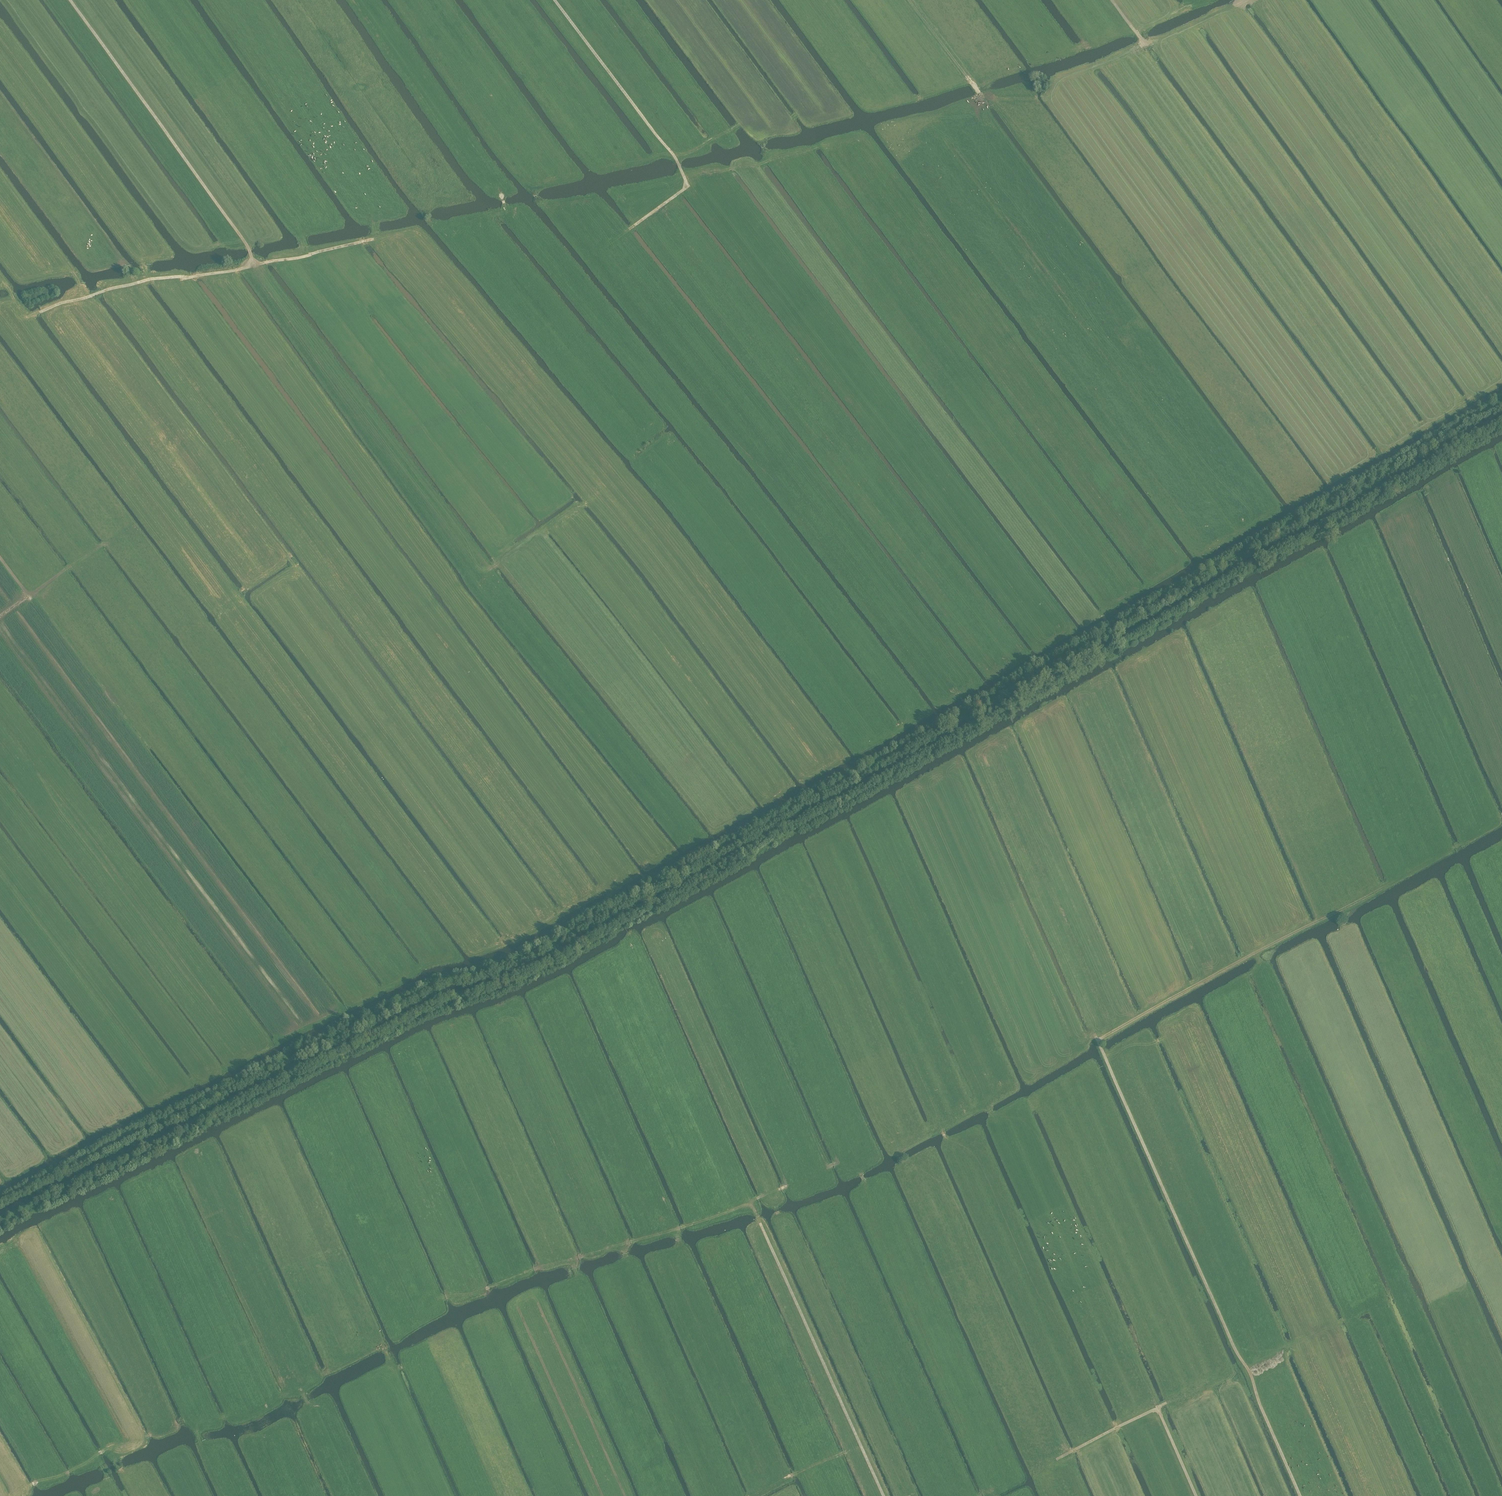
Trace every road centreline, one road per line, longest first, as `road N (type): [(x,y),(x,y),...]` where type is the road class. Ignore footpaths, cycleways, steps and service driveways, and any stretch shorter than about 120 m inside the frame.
road 1 (track): [(1300,1495),(1095,1034)]
road 2 (track): [(247,246),(260,277),(345,393),(462,550),(487,569)]
road 3 (track): [(31,316),(150,278),(373,240)]
road 4 (track): [(87,297),(88,308),(117,335),(296,567)]
road 5 (track): [(745,1188),(884,1495)]
road 6 (track): [(1097,1040),(1381,889)]
road 7 (track): [(247,246),(71,0)]
road 8 (track): [(628,230),(686,184),(673,154),(554,0)]
road 9 (track): [(910,0),(979,93),(1045,96)]
road 10 (track): [(1166,1403),(1057,1459)]

